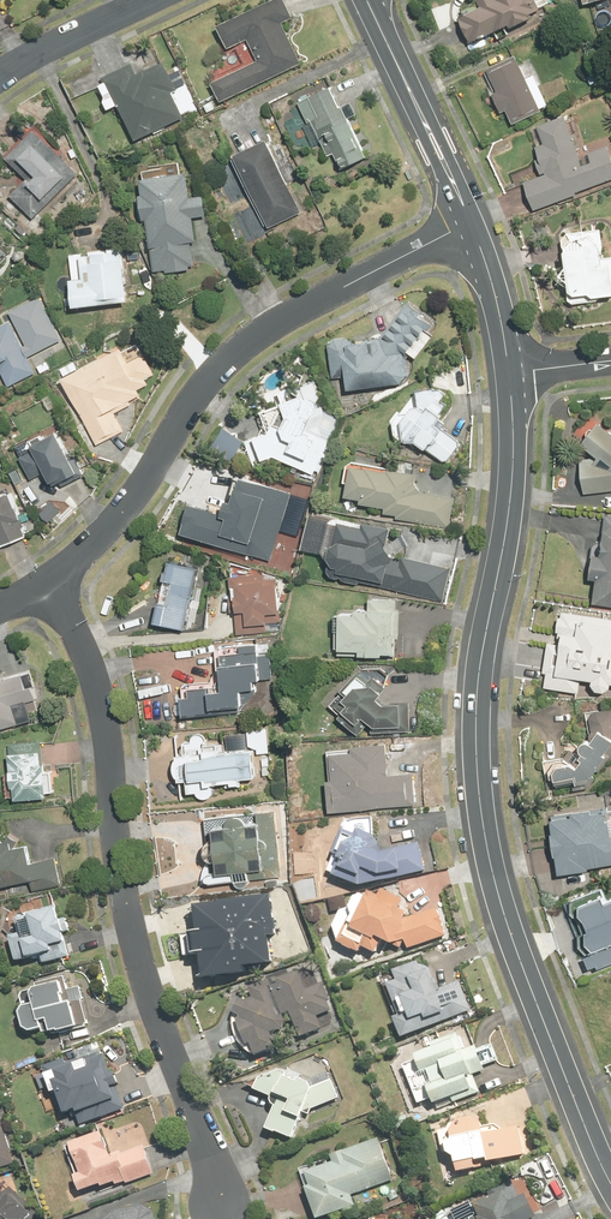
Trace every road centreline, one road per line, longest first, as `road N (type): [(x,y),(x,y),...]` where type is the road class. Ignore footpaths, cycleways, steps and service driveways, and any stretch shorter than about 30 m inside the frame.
road 1 (tertiary): [(510,373),(515,485),(479,692),(487,845),(505,922),(610,1179)]
road 2 (residential): [(49,581),(96,679),(135,944),(223,1206)]
road 3 (residential): [(49,581),(121,504),(222,364),(313,302),(473,224)]
road 4 (tertiary): [(368,0),(473,224)]
road 5 (residential): [(0,73),(146,0)]
road 6 (tertiary): [(473,224),(503,310),(510,373)]

